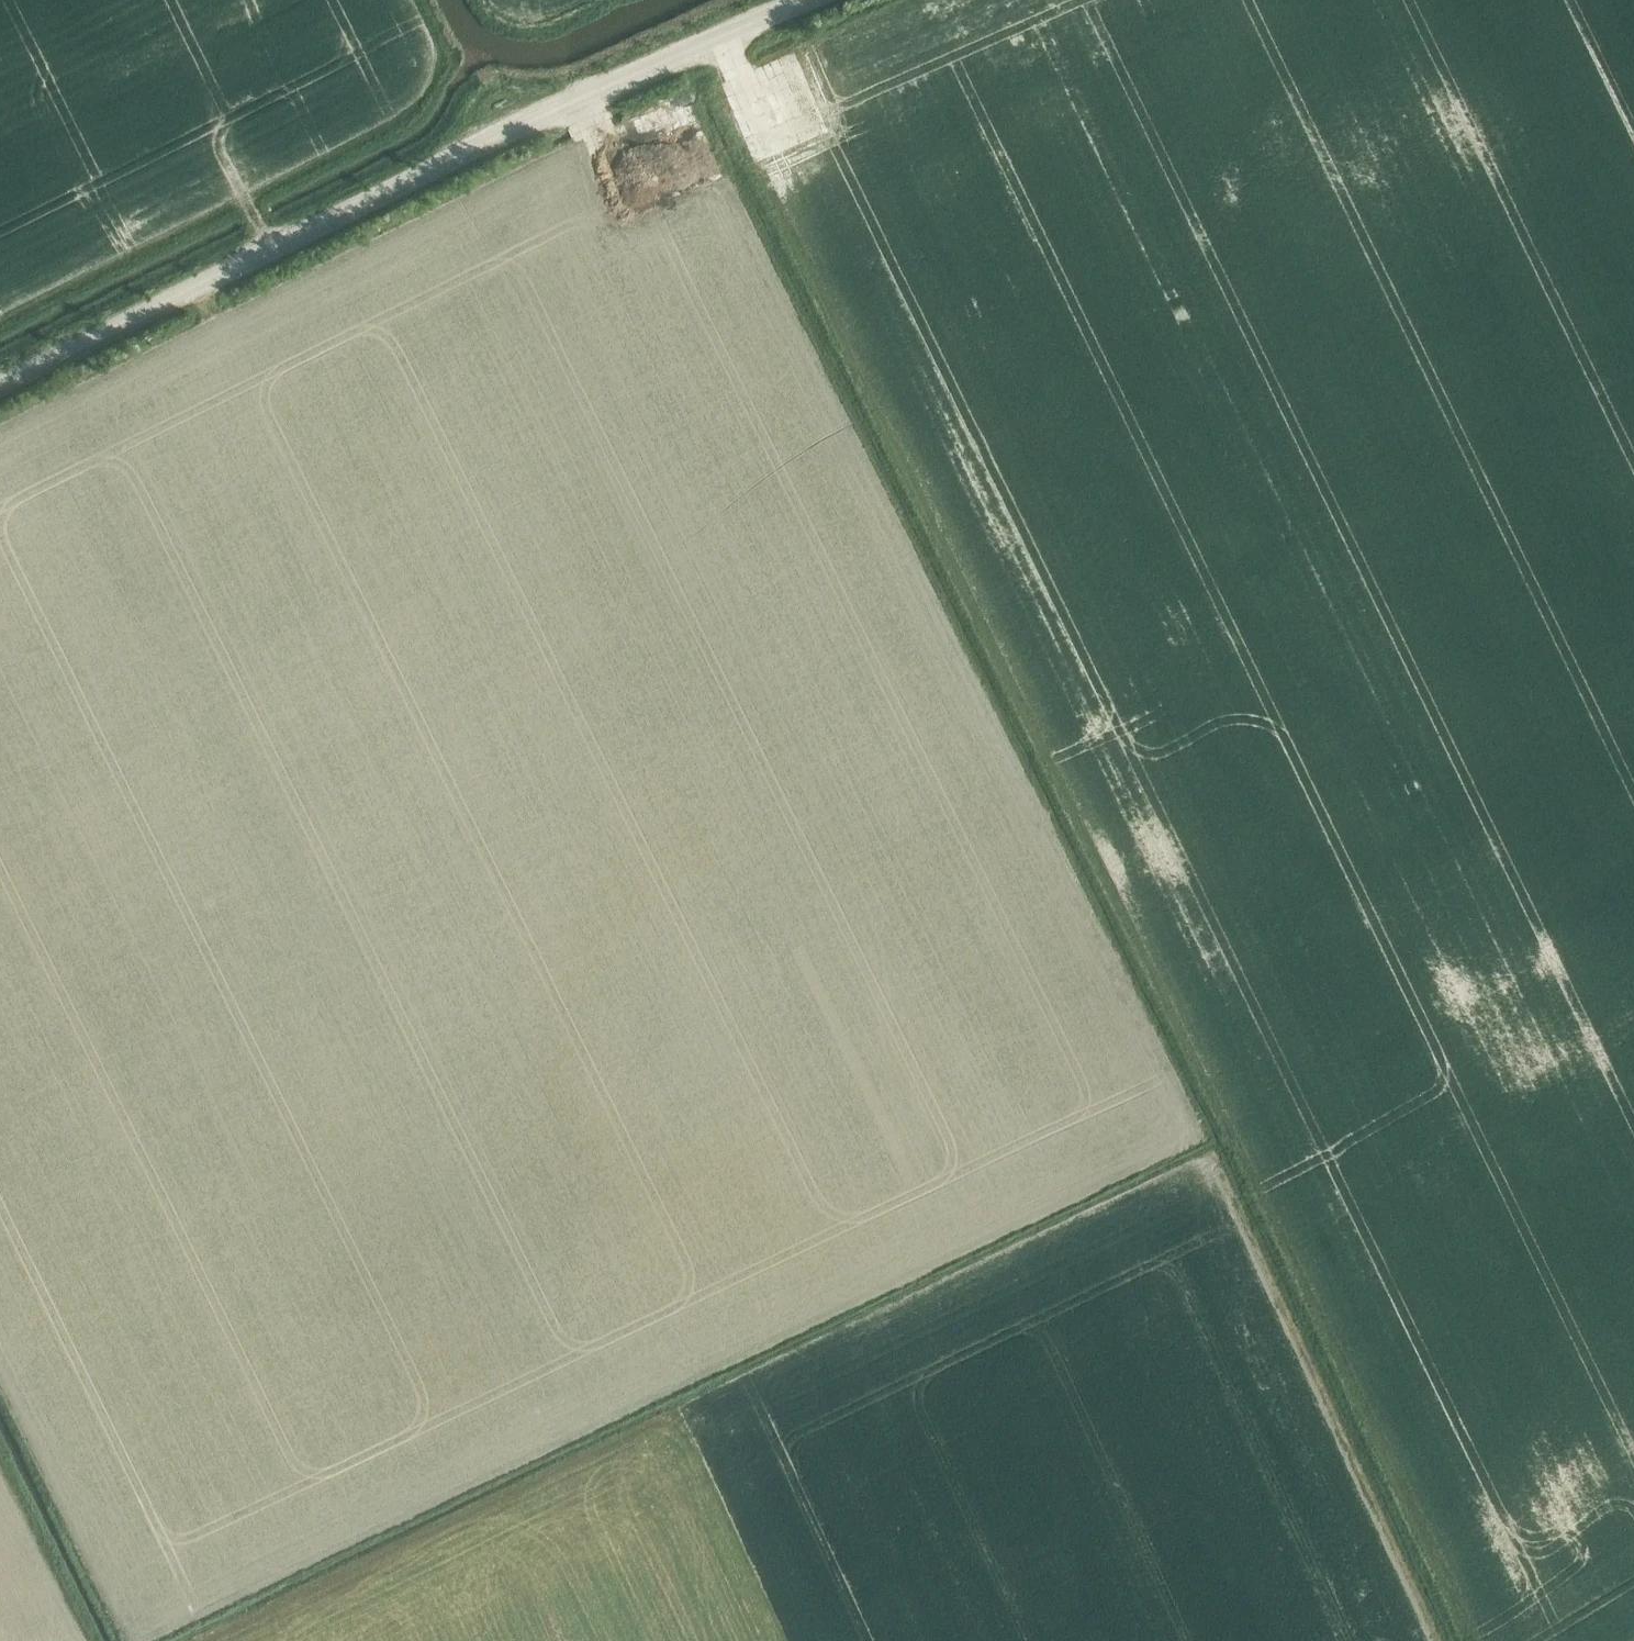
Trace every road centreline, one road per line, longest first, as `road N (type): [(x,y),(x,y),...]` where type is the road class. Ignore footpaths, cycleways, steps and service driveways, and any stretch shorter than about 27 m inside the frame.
road 1 (unclassified): [(0,374),(804,0)]

